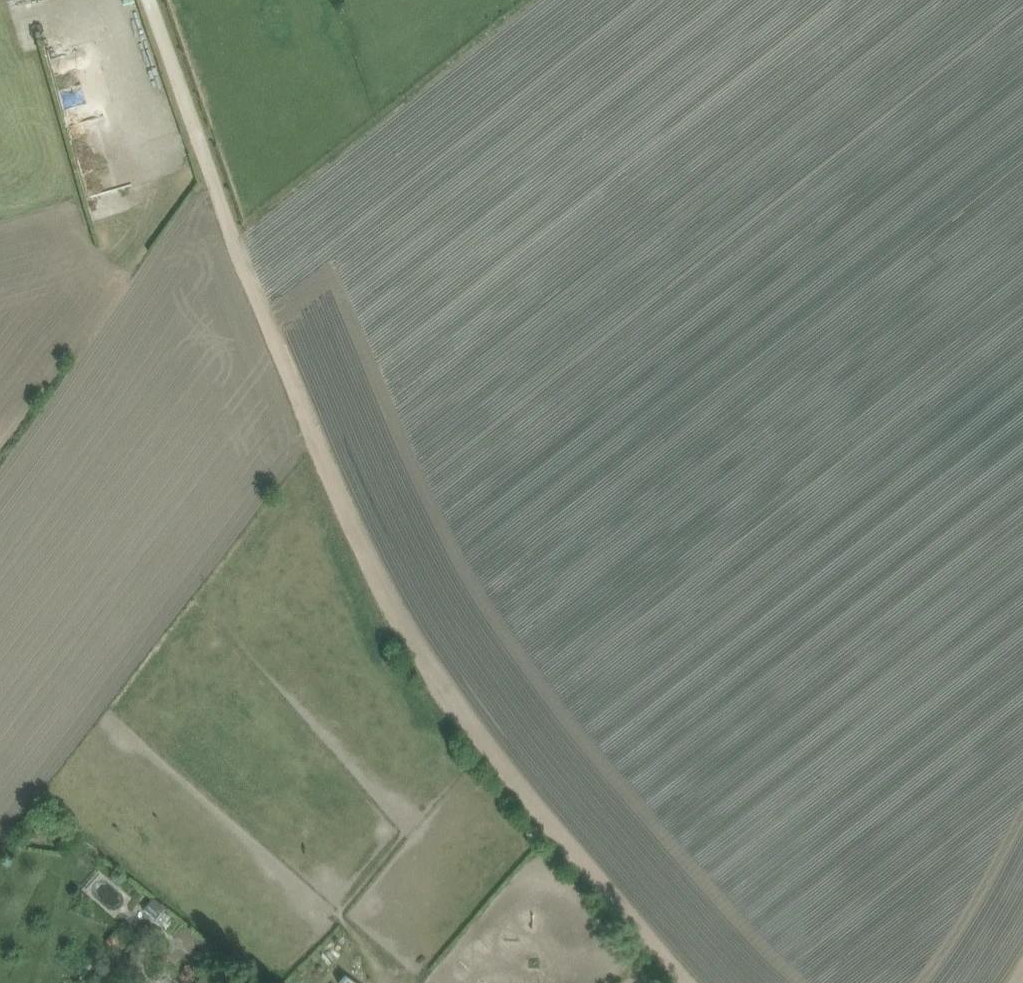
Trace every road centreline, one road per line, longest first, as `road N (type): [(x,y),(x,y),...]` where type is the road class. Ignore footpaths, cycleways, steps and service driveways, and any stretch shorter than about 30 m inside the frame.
road 1 (track): [(682,982),(438,692),(276,341),(154,0)]

